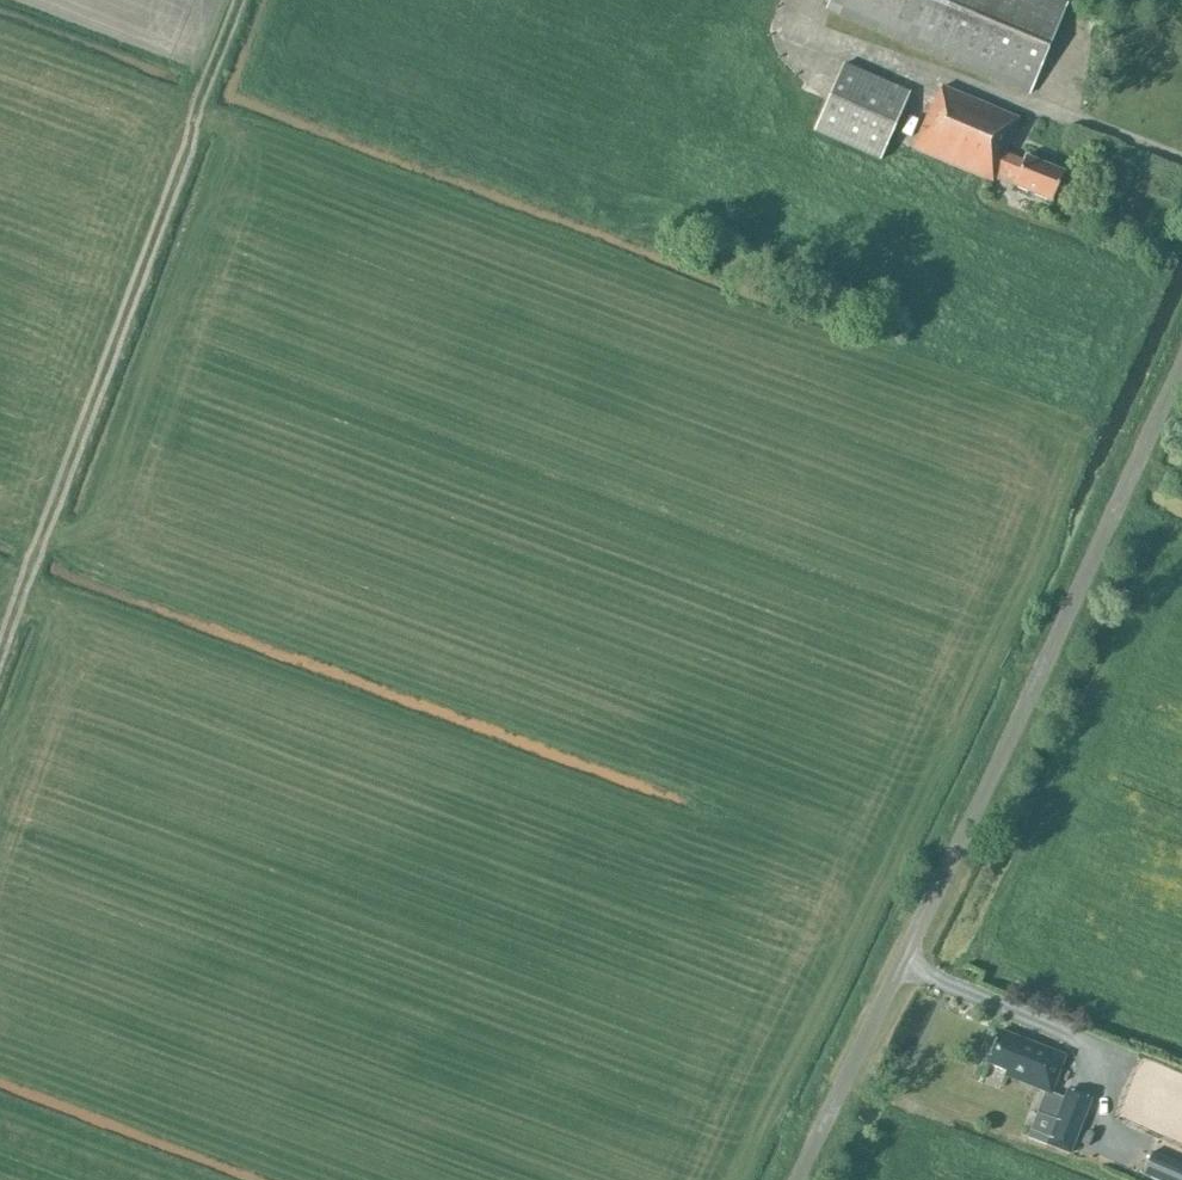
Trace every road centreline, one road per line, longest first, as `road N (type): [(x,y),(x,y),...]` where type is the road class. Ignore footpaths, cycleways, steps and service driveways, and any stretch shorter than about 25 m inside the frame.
road 1 (unclassified): [(790,1179),(1014,727),(1181,346)]

